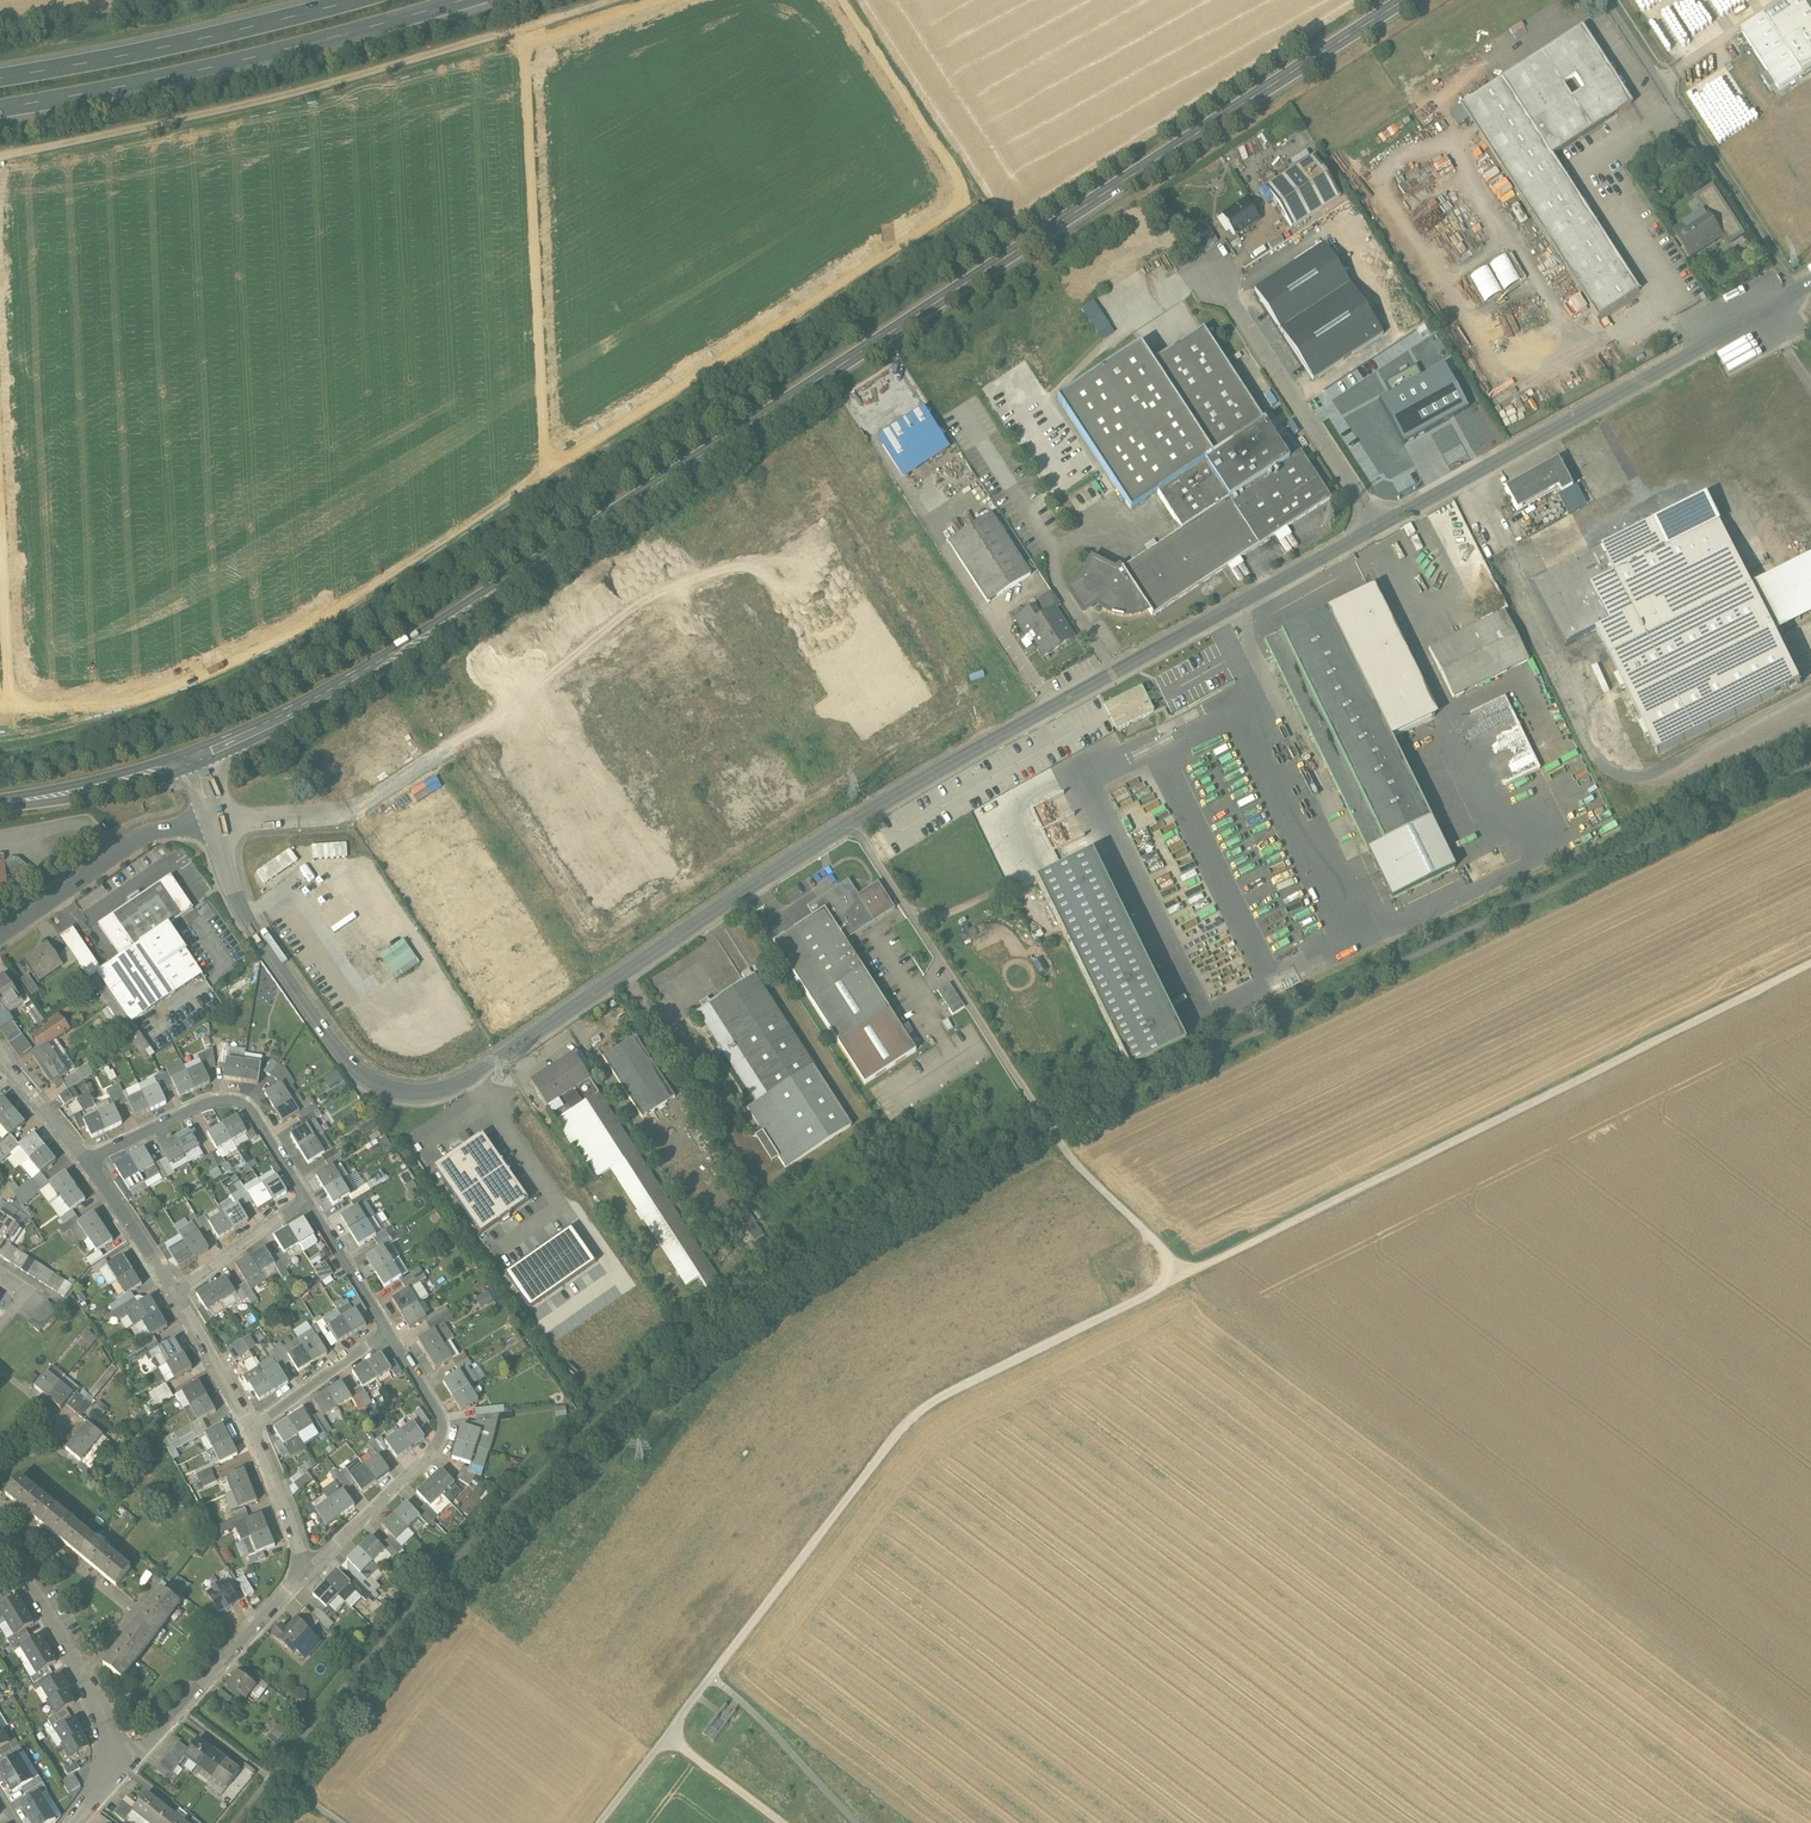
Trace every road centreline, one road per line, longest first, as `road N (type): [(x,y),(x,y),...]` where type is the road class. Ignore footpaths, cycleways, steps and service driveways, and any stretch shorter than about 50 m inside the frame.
road 1 (unclassified): [(220,825),(246,911),(337,1053),(389,1092),(426,1094),(472,1077),(852,821),(1378,527)]
road 2 (secondary): [(1407,0),(363,675),(196,759)]
road 3 (track): [(843,0),(956,174),(961,196),(952,211),(371,592),(256,656),(156,696),(0,712)]
road 4 (track): [(1184,1273),(1810,963)]
road 5 (track): [(712,1680),(919,1412),(1184,1273)]
road 6 (track): [(0,155),(292,90),(605,0)]
road 7 (track): [(0,171),(316,103),(365,84),(520,48)]
road 8 (unclassified): [(1378,527),(1810,284)]
road 9 (track): [(499,32),(515,35),(523,48),(546,446),(559,470)]
road 10 (motorway): [(0,104),(292,45),(444,0)]
road 11 (track): [(455,745),(665,591),(732,568),(765,575),(777,587)]
road 12 (track): [(852,821),(1056,1137)]
road 13 (motorway): [(342,0),(0,74)]
road 14 (residential): [(300,1574),(432,1452),(440,1432),(440,1418),(389,1331)]
road 15 (unclassified): [(1378,527),(1214,275)]
road 16 (residential): [(308,1200),(252,1107),(232,1098),(83,1163)]
road 17 (residential): [(121,1770),(300,1574)]
road 18 (tertiary): [(0,932),(143,836),(220,825)]
road 19 (residential): [(121,1770),(75,1661),(0,1553)]
road 20 (track): [(0,497),(11,710)]
road 21 (secondary): [(196,759),(136,780),(0,805)]
road 22 (track): [(1056,1137),(1184,1273)]
road 23 (residential): [(251,1428),(389,1331)]
road 24 (residential): [(174,1295),(308,1200)]
road 25 (residential): [(83,1163),(174,1295)]
road 26 (residential): [(251,1428),(284,1504),(300,1574)]
road 27 (residential): [(389,1331),(308,1200)]
road 28 (residential): [(174,1295),(251,1428)]
road 29 (track): [(947,971),(913,985),(873,932),(908,910)]
road 30 (track): [(782,1822),(669,1738)]
road 31 (track): [(0,27),(135,0)]
road 32 (track): [(522,45),(647,0)]
road 33 (residential): [(83,1163),(0,1064)]

